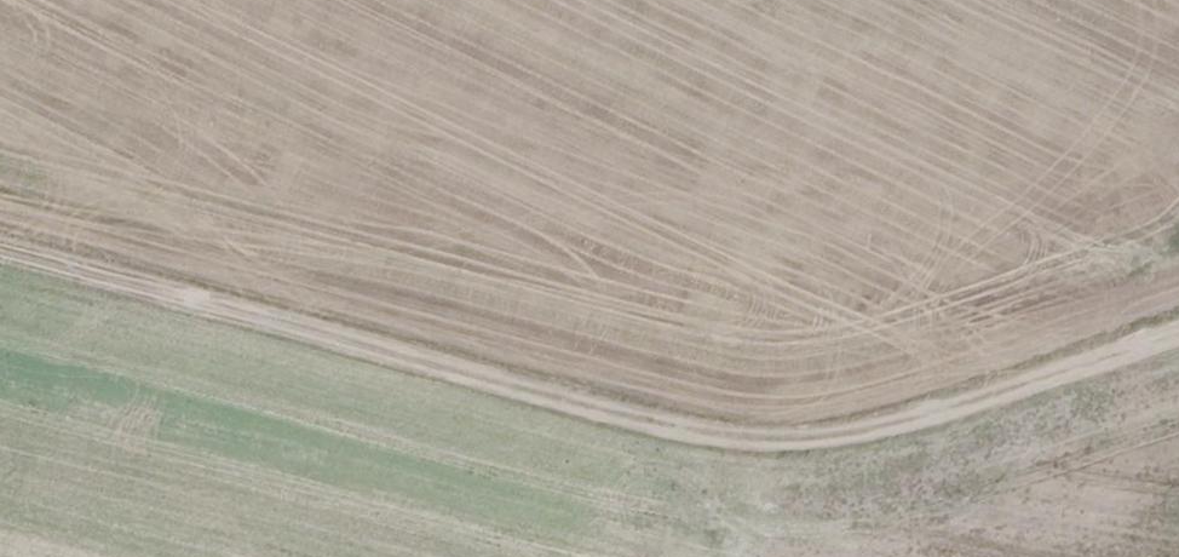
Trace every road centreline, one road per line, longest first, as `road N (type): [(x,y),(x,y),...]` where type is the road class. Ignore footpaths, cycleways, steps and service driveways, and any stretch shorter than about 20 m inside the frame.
road 1 (track): [(0,258),(604,422),(776,445),(852,442),(939,420),(1178,339)]

